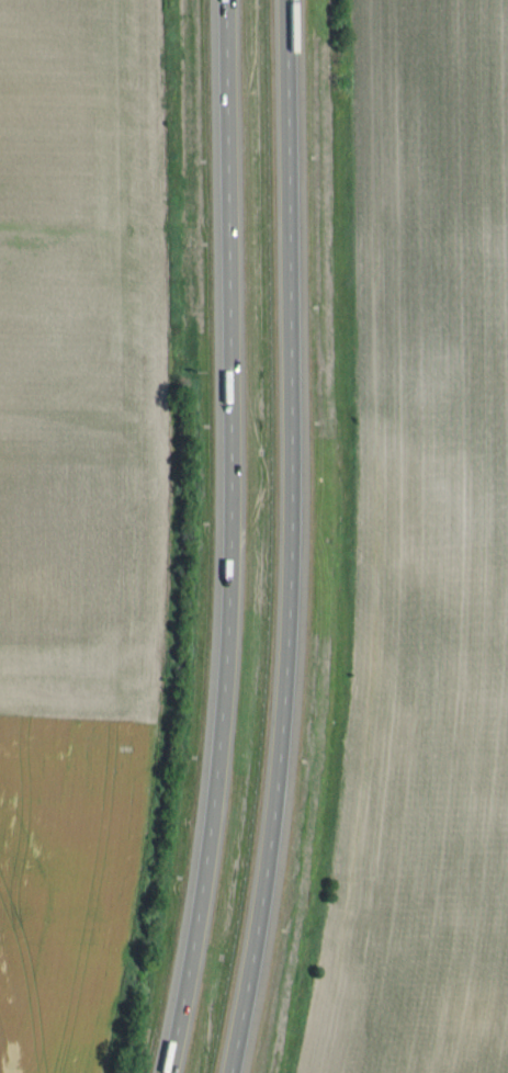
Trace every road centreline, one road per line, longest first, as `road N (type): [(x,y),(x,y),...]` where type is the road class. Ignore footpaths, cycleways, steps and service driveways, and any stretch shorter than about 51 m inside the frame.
road 1 (motorway): [(222,0),(227,595),(203,862),(165,1072)]
road 2 (motorway): [(227,1072),(264,862),(281,712),(290,484),(284,0)]

